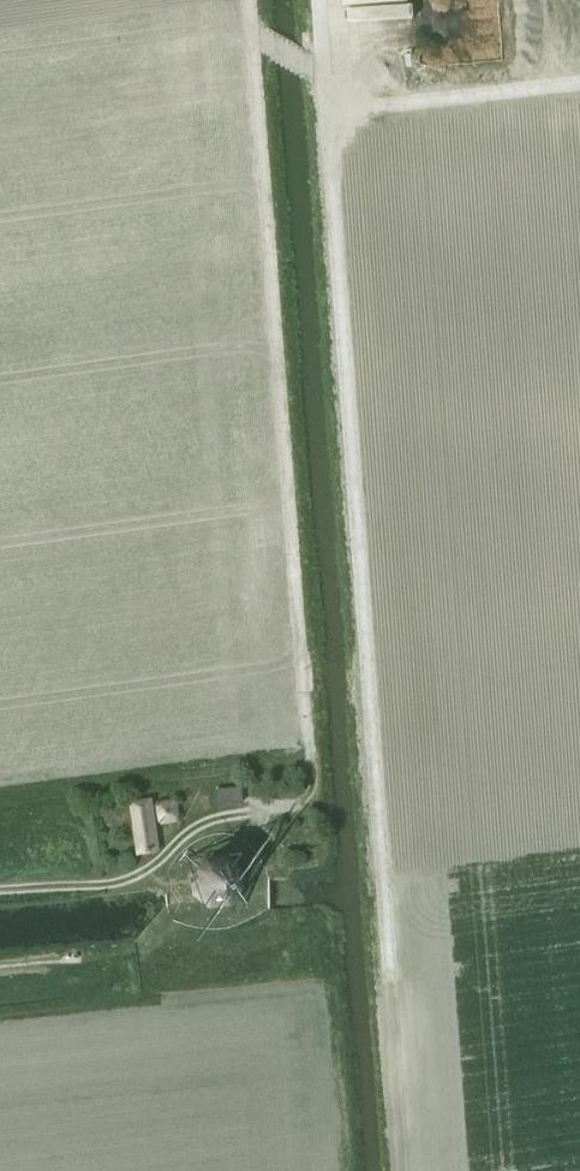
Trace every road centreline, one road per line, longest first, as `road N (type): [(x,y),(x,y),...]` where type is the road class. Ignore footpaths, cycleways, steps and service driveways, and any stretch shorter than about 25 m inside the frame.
road 1 (track): [(410,1170),(321,0)]
road 2 (track): [(250,0),(313,781),(301,802),(210,820),(120,881),(0,889)]
road 3 (track): [(579,83),(330,110)]

